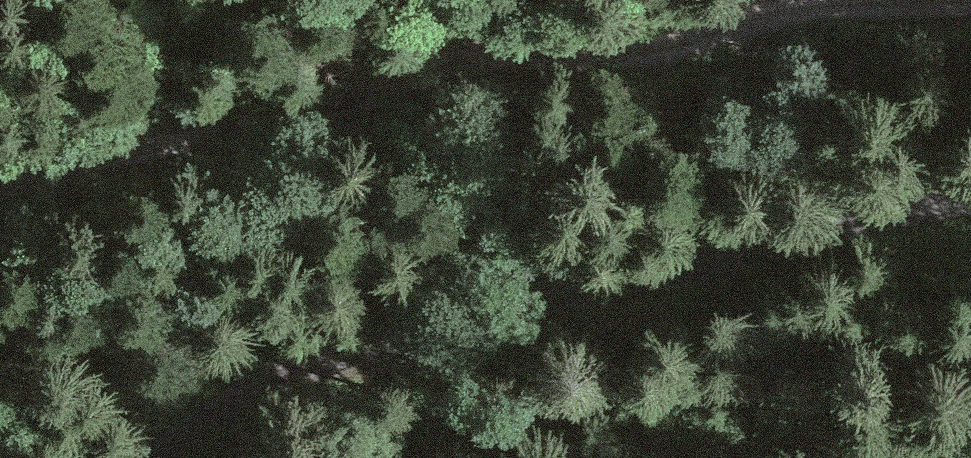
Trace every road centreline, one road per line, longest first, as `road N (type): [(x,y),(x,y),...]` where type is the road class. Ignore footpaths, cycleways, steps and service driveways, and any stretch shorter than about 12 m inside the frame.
road 1 (track): [(970,11),(890,9),(780,25),(673,55),(489,65),(353,120),(0,186)]
road 2 (track): [(154,457),(303,366),(570,296),(970,215)]

